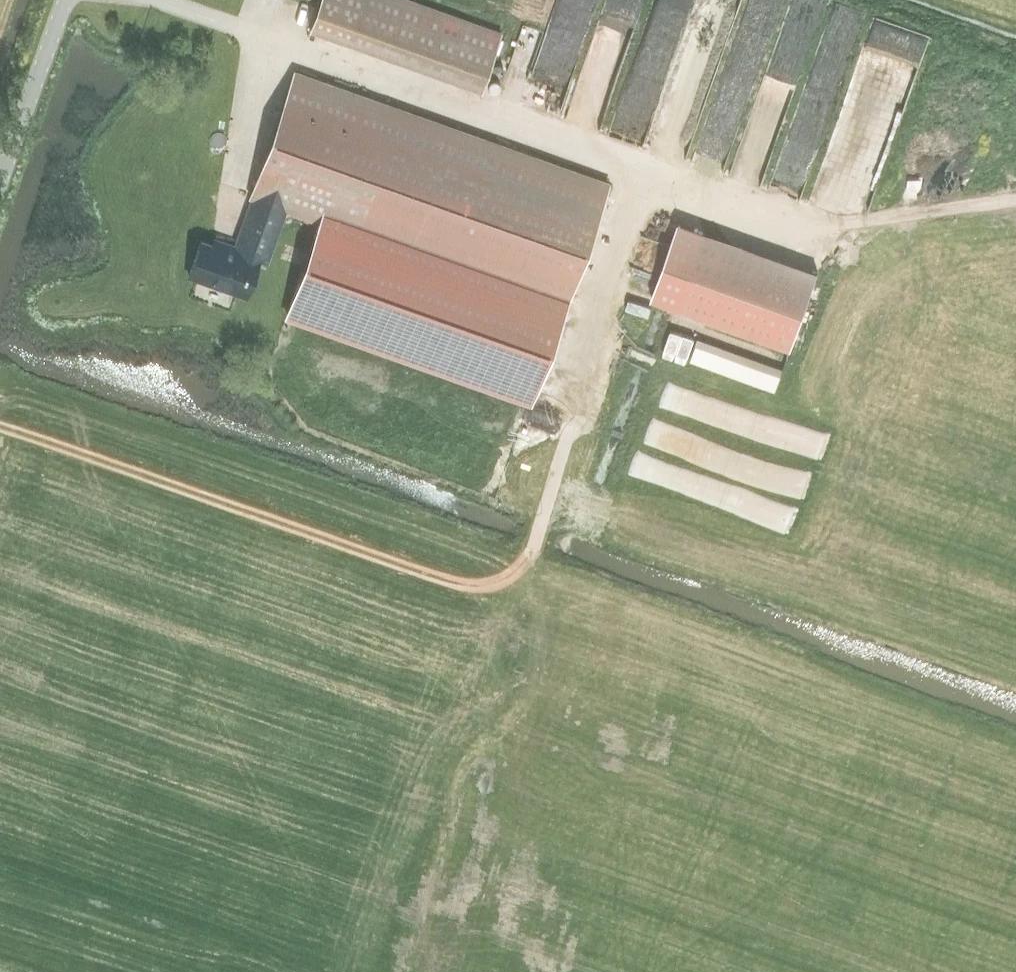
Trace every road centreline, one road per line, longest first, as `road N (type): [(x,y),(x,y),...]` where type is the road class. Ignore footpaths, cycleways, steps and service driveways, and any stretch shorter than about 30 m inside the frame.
road 1 (tertiary): [(0,182),(65,0)]

